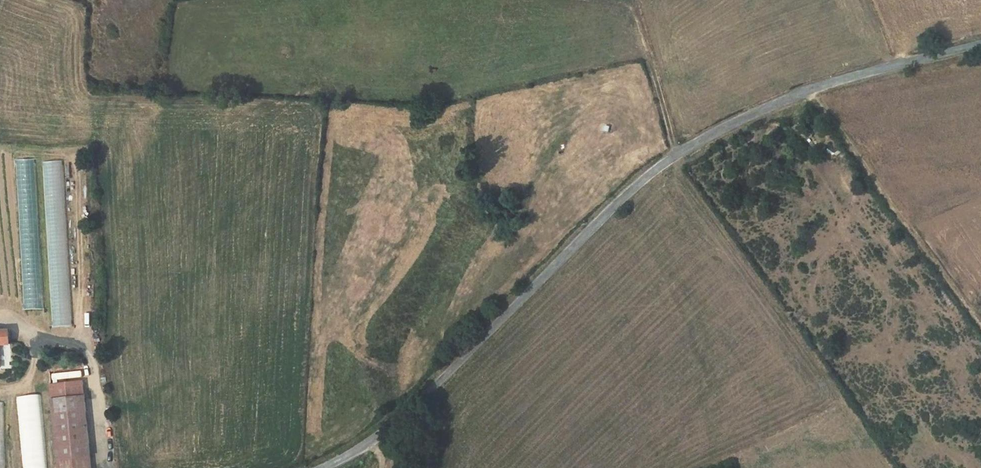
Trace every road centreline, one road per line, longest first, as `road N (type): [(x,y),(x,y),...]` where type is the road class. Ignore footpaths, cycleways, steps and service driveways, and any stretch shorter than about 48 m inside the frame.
road 1 (unclassified): [(325,467),(375,440),(426,395),(667,159),(791,97),(980,46)]
road 2 (track): [(671,157),(634,15),(615,0)]

